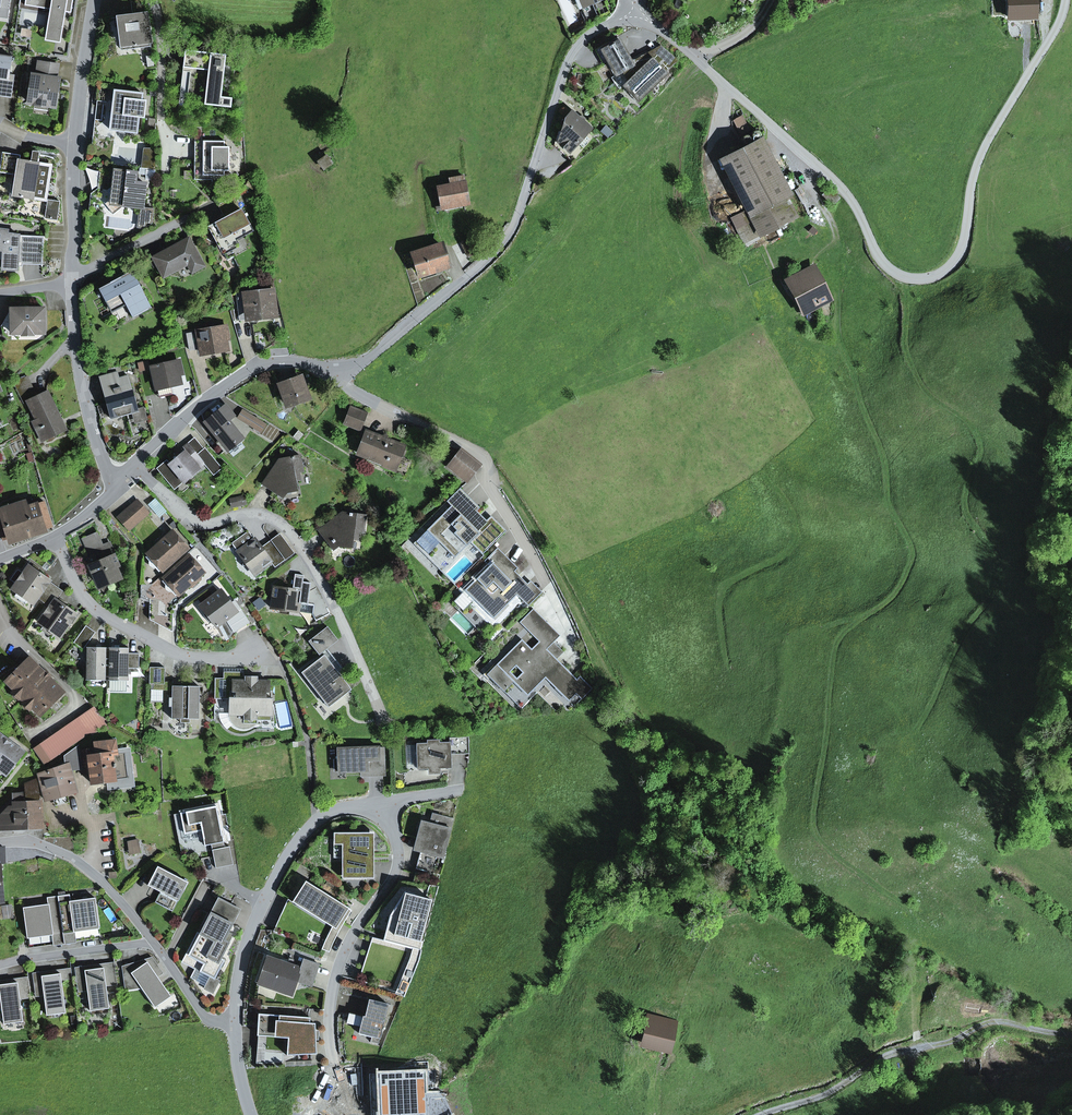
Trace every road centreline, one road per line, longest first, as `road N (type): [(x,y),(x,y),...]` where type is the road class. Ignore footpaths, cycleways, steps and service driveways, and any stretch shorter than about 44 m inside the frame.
road 1 (track): [(1071,1007),(942,955),(913,911),(815,831),(838,640),(889,602),(911,556),(840,342),(835,242)]
road 2 (tertiary): [(694,57),(849,196),(881,262),(903,277),(927,279),(959,258),(978,162),(1066,0)]
road 3 (track): [(920,727),(960,642),(998,587),(1000,565),(968,509),(979,441),(930,395),(909,360),(903,277)]
road 4 (residential): [(327,368),(370,357),(502,244),(574,50),(634,10)]
road 5 (residential): [(134,465),(197,524),(252,514),(287,528),(340,616),(386,726)]
road 6 (residential): [(327,368),(345,387),(483,457),(491,489),(549,588)]
road 7 (residential): [(334,1063),(337,970),(398,858),(390,822),(356,806)]
road 8 (residential): [(356,806),(315,821),(285,860),(250,935),(234,1022)]
road 9 (residential): [(56,536),(84,598),(103,616),(183,656),(231,659),(257,651)]
road 10 (residential): [(134,465),(255,367),(280,361),(327,368)]
road 11 (residential): [(116,489),(88,410),(72,280)]
road 12 (residential): [(0,843),(28,840),(73,858),(153,942)]
road 13 (track): [(763,1114),(828,1095),(917,1048)]
road 14 (track): [(917,1048),(996,1021),(1071,1034)]
road 15 (residential): [(153,942),(0,965)]
road 16 (residential): [(74,143),(94,0)]
road 17 (residential): [(72,280),(74,143)]
road 18 (residential): [(191,215),(72,280)]
road 19 (residential): [(161,120),(161,37),(151,0)]
road 20 (residential): [(153,942),(206,1017),(234,1022)]

